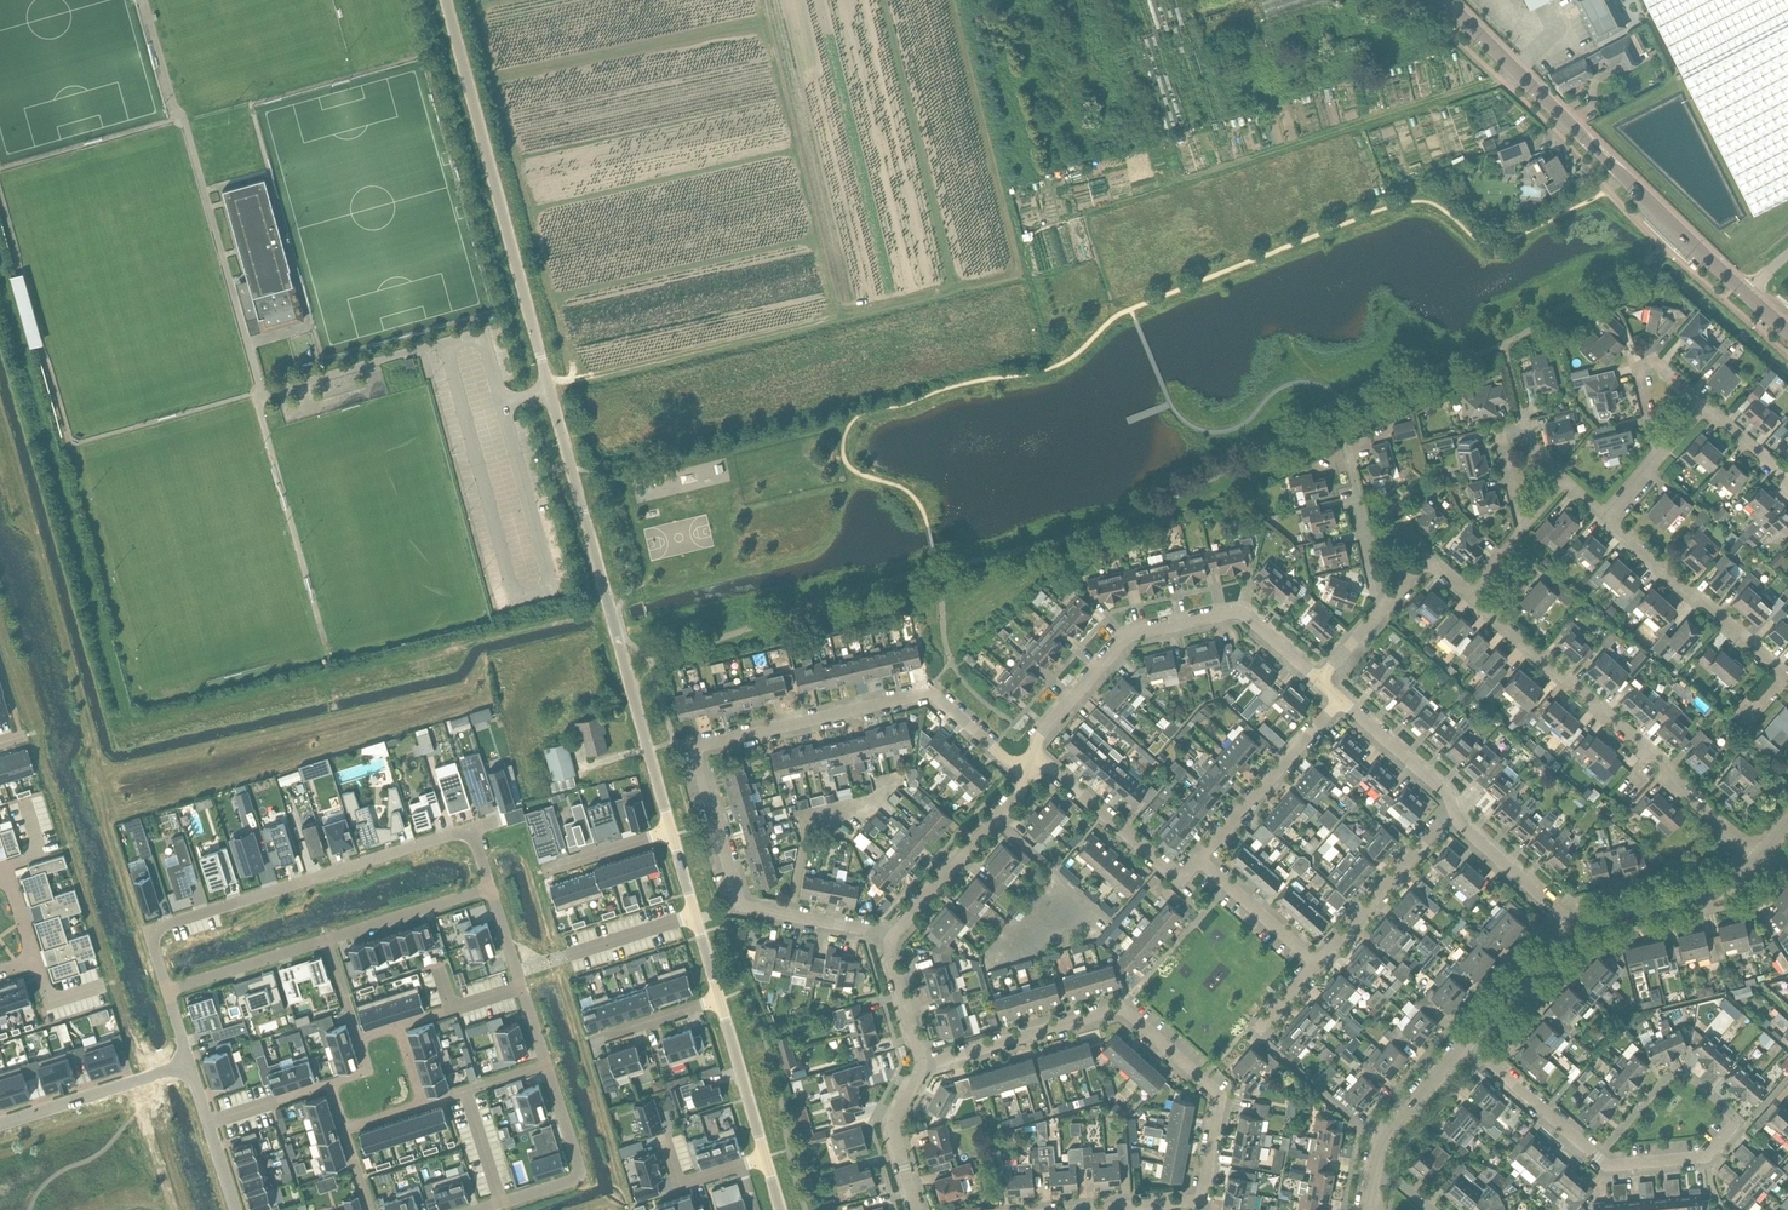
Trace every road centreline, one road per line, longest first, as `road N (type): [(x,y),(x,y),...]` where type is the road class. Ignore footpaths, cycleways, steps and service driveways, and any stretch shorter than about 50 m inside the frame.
road 1 (unclassified): [(670,830),(445,0)]
road 2 (residential): [(894,936),(741,905),(697,750),(926,692),(1009,763),(1031,764)]
road 3 (residential): [(1090,1209),(1200,1200),(1219,1101),(1122,1008),(923,1066)]
road 4 (secondary): [(1744,293),(1444,0)]
road 5 (residential): [(472,828),(162,926),(153,933),(153,949),(167,991)]
road 6 (residential): [(1758,858),(1665,764),(1466,595)]
road 7 (residential): [(1031,764),(1041,734),(1131,637),(1244,614),(1320,681)]
road 8 (residential): [(1744,1125),(1707,1155),(1608,1165),(1468,1043)]
road 9 (residential): [(1787,683),(1779,667),(1603,519)]
road 10 (residential): [(894,936),(1022,790),(1031,764)]
road 11 (residential): [(1199,859),(1184,876),(1172,874),(1052,768),(1031,764)]
road 12 (residential): [(1199,859),(1340,699)]
road 13 (residential): [(1317,964),(1454,810)]
road 14 (tertiary): [(1574,925),(1728,884),(1758,858)]
road 15 (unclassified): [(190,1065),(0,1124)]
road 16 (residential): [(503,1203),(580,1174),(547,1063)]
road 17 (residential): [(1567,478),(1514,431),(1507,433),(1502,445),(1519,533)]
road 18 (residential): [(492,888),(329,940)]
road 19 (residential): [(329,940),(167,991)]
road 20 (residential): [(1454,810),(1460,826),(1574,925)]
road 21 (residential): [(1703,402),(1653,359),(1644,364),(1641,388),(1656,453)]
road 22 (unclassified): [(765,1157),(719,1000)]
road 23 (residential): [(1340,699),(1447,794),(1454,810)]
road 24 (tertiary): [(1375,1169),(1381,1143),(1468,1043)]
road 25 (tertiary): [(1468,1043),(1574,925)]
road 26 (residential): [(1317,964),(1199,859)]
road 27 (residential): [(916,1209),(894,1123),(923,1066)]
road 28 (residential): [(695,915),(550,961)]
road 29 (residential): [(765,1157),(682,1184),(666,1135)]
road 30 (residential): [(719,1000),(589,1040)]
road 31 (residential): [(670,830),(542,872)]
road 32 (residential): [(923,1066),(891,952),(894,936)]
road 33 (residential): [(398,1027),(523,987)]
road 34 (residential): [(0,875),(14,892),(35,960),(0,971)]
road 35 (residential): [(330,1085),(209,1123)]

